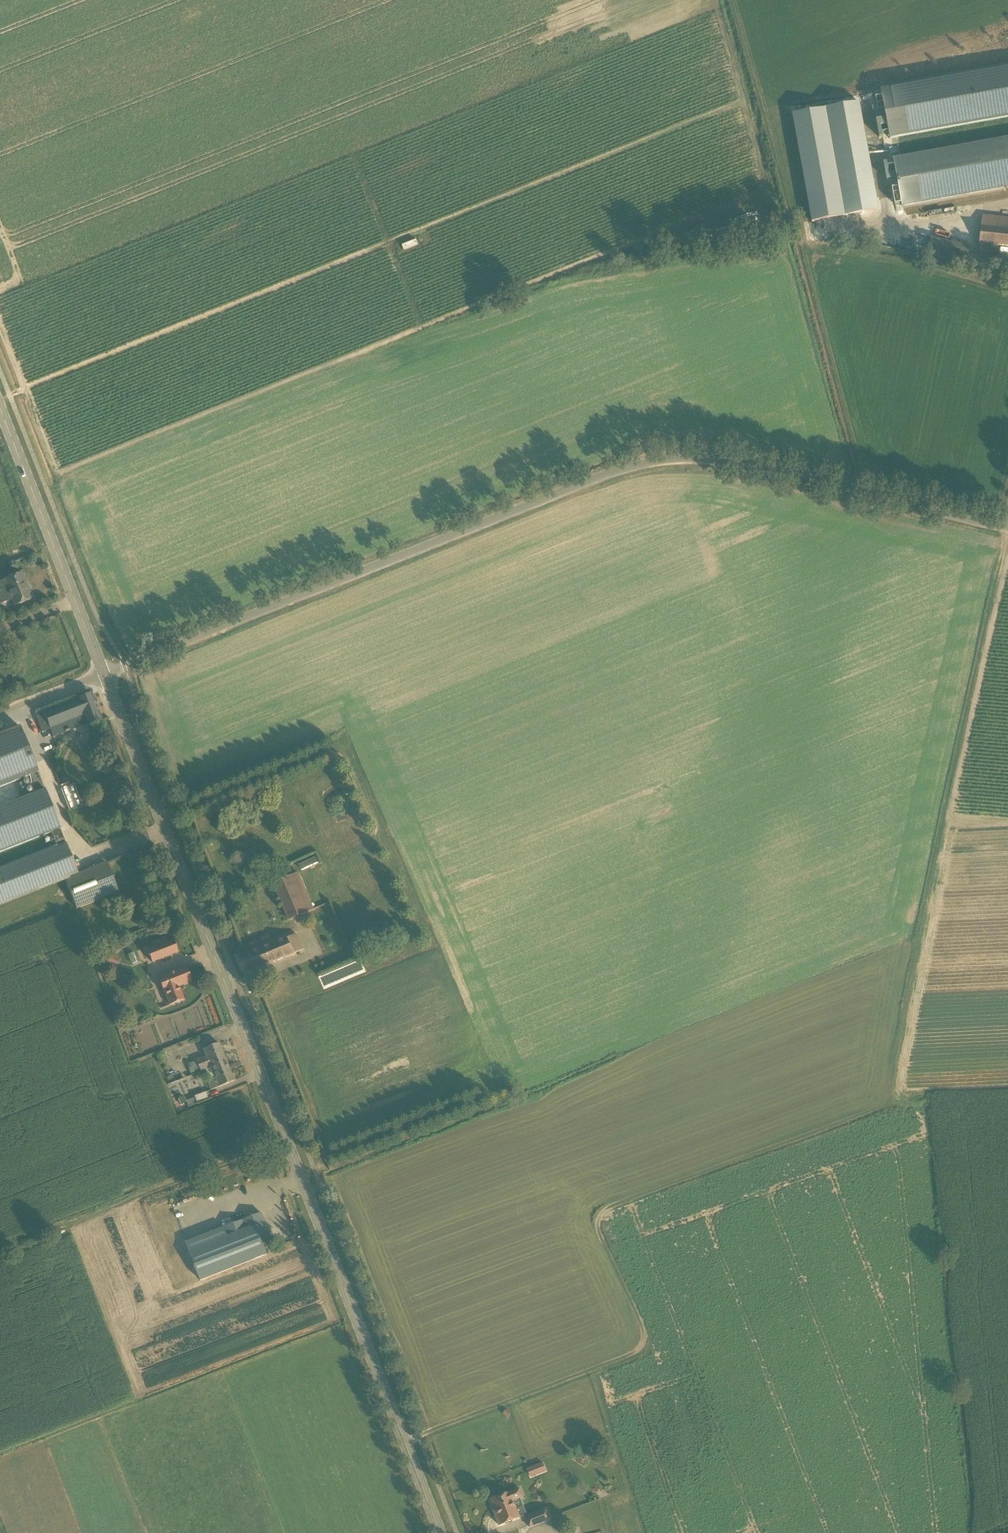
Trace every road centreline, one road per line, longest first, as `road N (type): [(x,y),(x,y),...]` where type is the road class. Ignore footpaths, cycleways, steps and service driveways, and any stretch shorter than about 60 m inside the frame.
road 1 (track): [(1007,560),(892,1095),(878,1109),(610,1215),(605,1223),(644,1349),(404,1446)]
road 2 (unclassified): [(104,674),(608,473),(662,459),(727,457),(1007,528)]
road 3 (secondary): [(438,1532),(104,674)]
road 4 (secondary): [(104,674),(0,410)]
road 5 (track): [(73,1230),(287,1144)]

